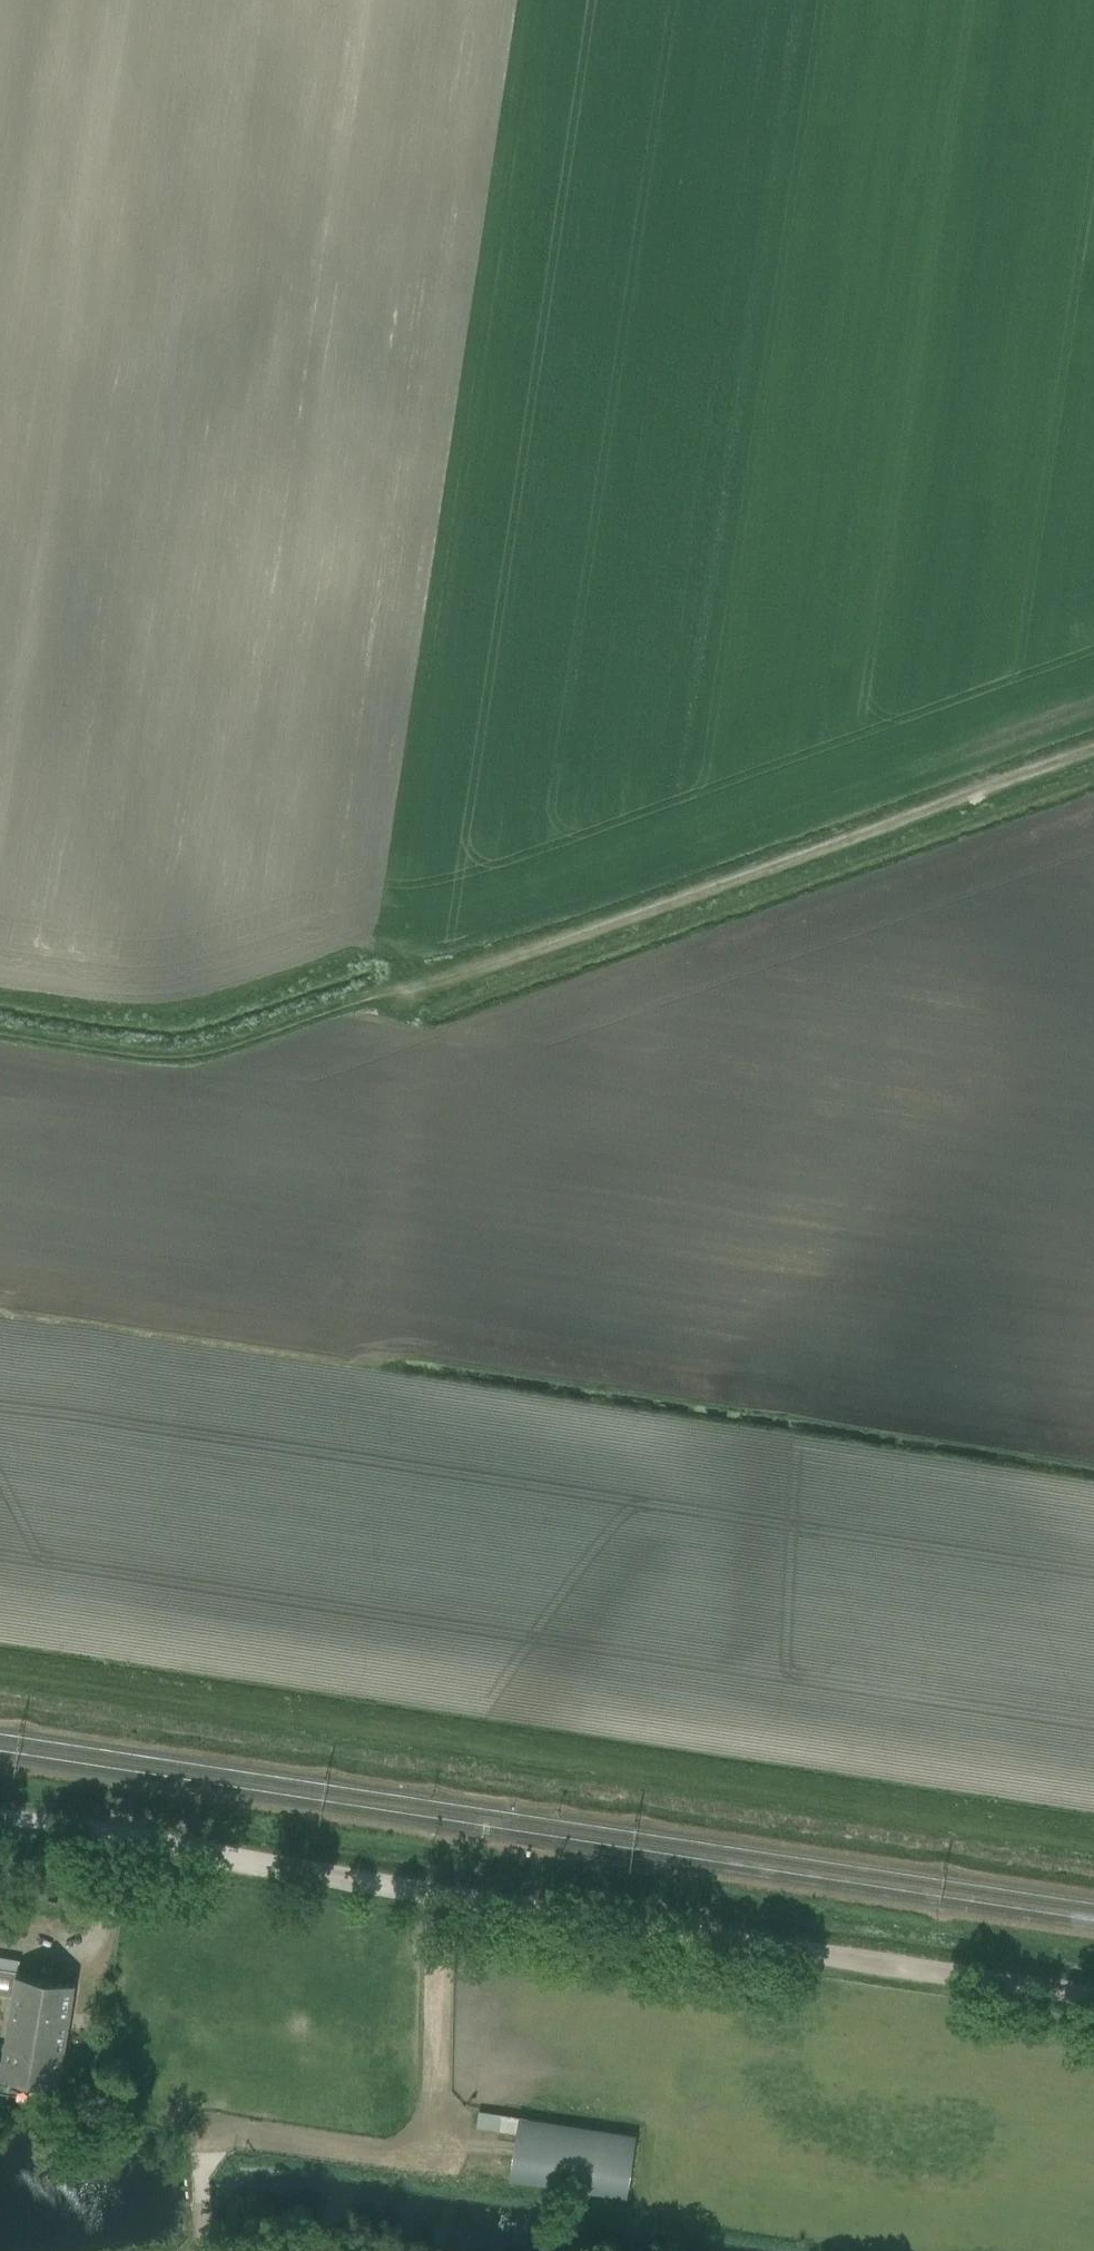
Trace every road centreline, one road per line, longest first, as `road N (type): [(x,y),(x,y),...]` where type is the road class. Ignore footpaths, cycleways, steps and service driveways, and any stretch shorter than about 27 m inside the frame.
road 1 (track): [(0,1029),(158,1054),(199,1051),(361,997),(429,988),(1093,747)]
road 2 (unclassified): [(1093,1996),(0,1821)]

